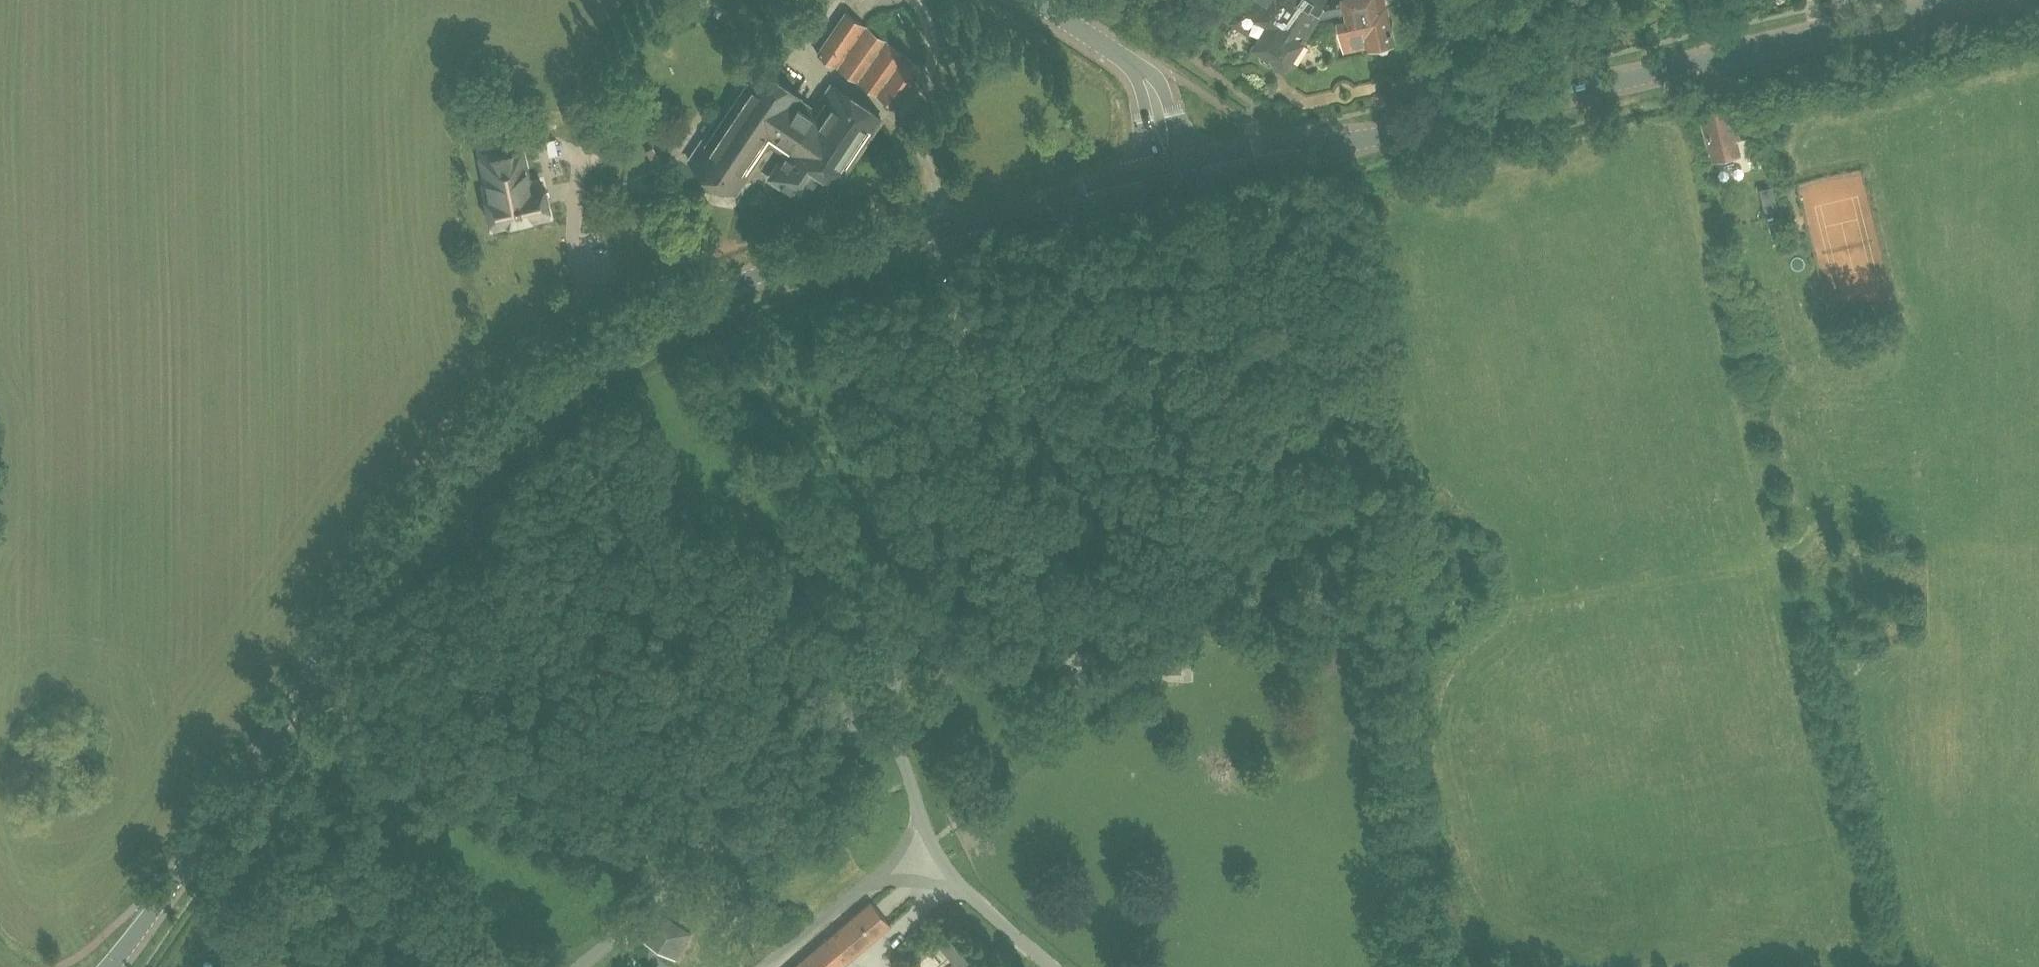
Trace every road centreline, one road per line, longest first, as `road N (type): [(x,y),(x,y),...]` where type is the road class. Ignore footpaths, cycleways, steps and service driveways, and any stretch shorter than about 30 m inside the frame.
road 1 (tertiary): [(942,228),(705,296),(622,339),(505,422),(435,503),(168,883)]
road 2 (residential): [(897,649),(958,561),(976,495),(976,403),(942,228)]
road 3 (tertiary): [(1974,0),(1570,92)]
road 4 (residential): [(831,719),(575,966)]
road 5 (residential): [(942,228),(930,161),(900,121),(933,64),(934,41),(909,0)]
road 6 (tertiary): [(1570,92),(1339,144)]
road 7 (tertiary): [(1179,190),(1264,173),(1339,144)]
road 8 (tertiary): [(1339,144),(1186,165)]
road 9 (tertiary): [(1038,207),(1179,190)]
road 10 (residential): [(871,879),(763,966)]
road 11 (tertiary): [(1186,165),(1164,89),(1129,57)]
road 12 (tertiary): [(1156,171),(1038,207)]

